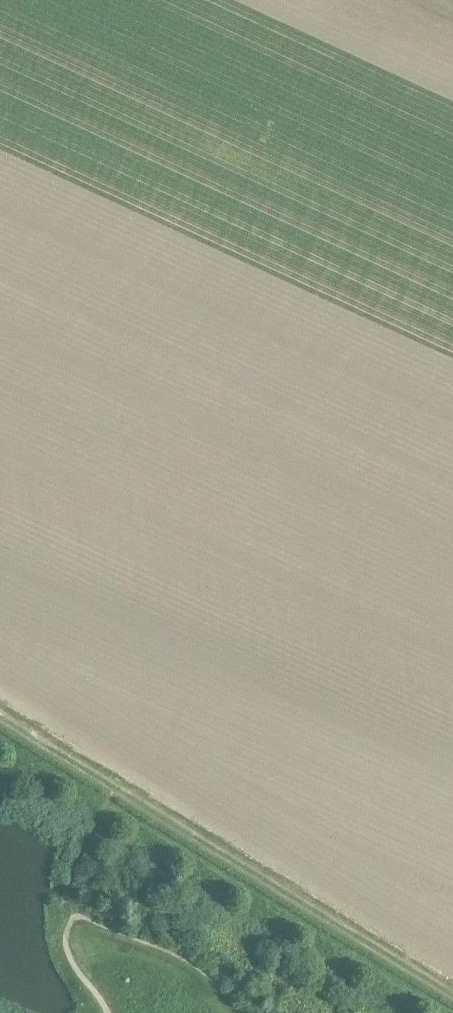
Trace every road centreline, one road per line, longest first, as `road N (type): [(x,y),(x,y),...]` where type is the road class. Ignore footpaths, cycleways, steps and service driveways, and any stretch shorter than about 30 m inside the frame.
road 1 (track): [(0,712),(452,993)]

